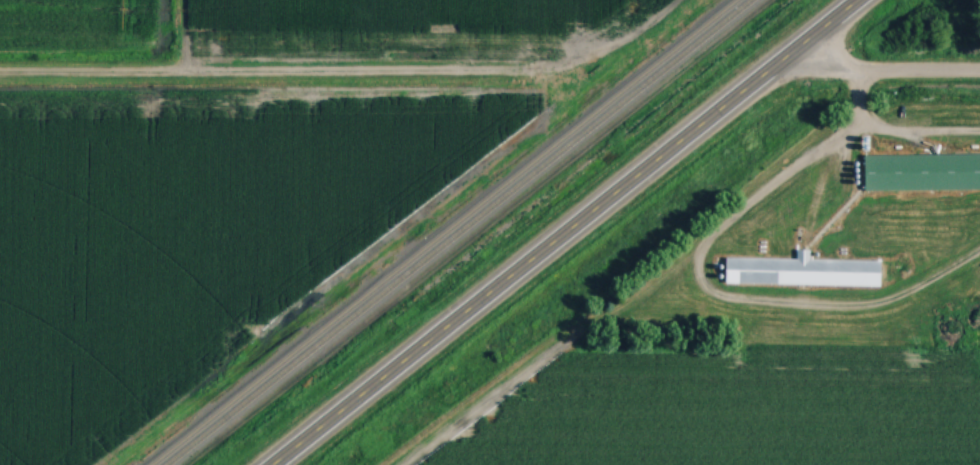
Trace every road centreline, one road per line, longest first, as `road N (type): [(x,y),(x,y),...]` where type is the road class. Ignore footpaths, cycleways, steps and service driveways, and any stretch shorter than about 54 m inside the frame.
road 1 (primary): [(275,464),(856,0)]
road 2 (residential): [(564,69),(0,71)]
road 3 (residential): [(792,50),(865,70),(979,71)]

